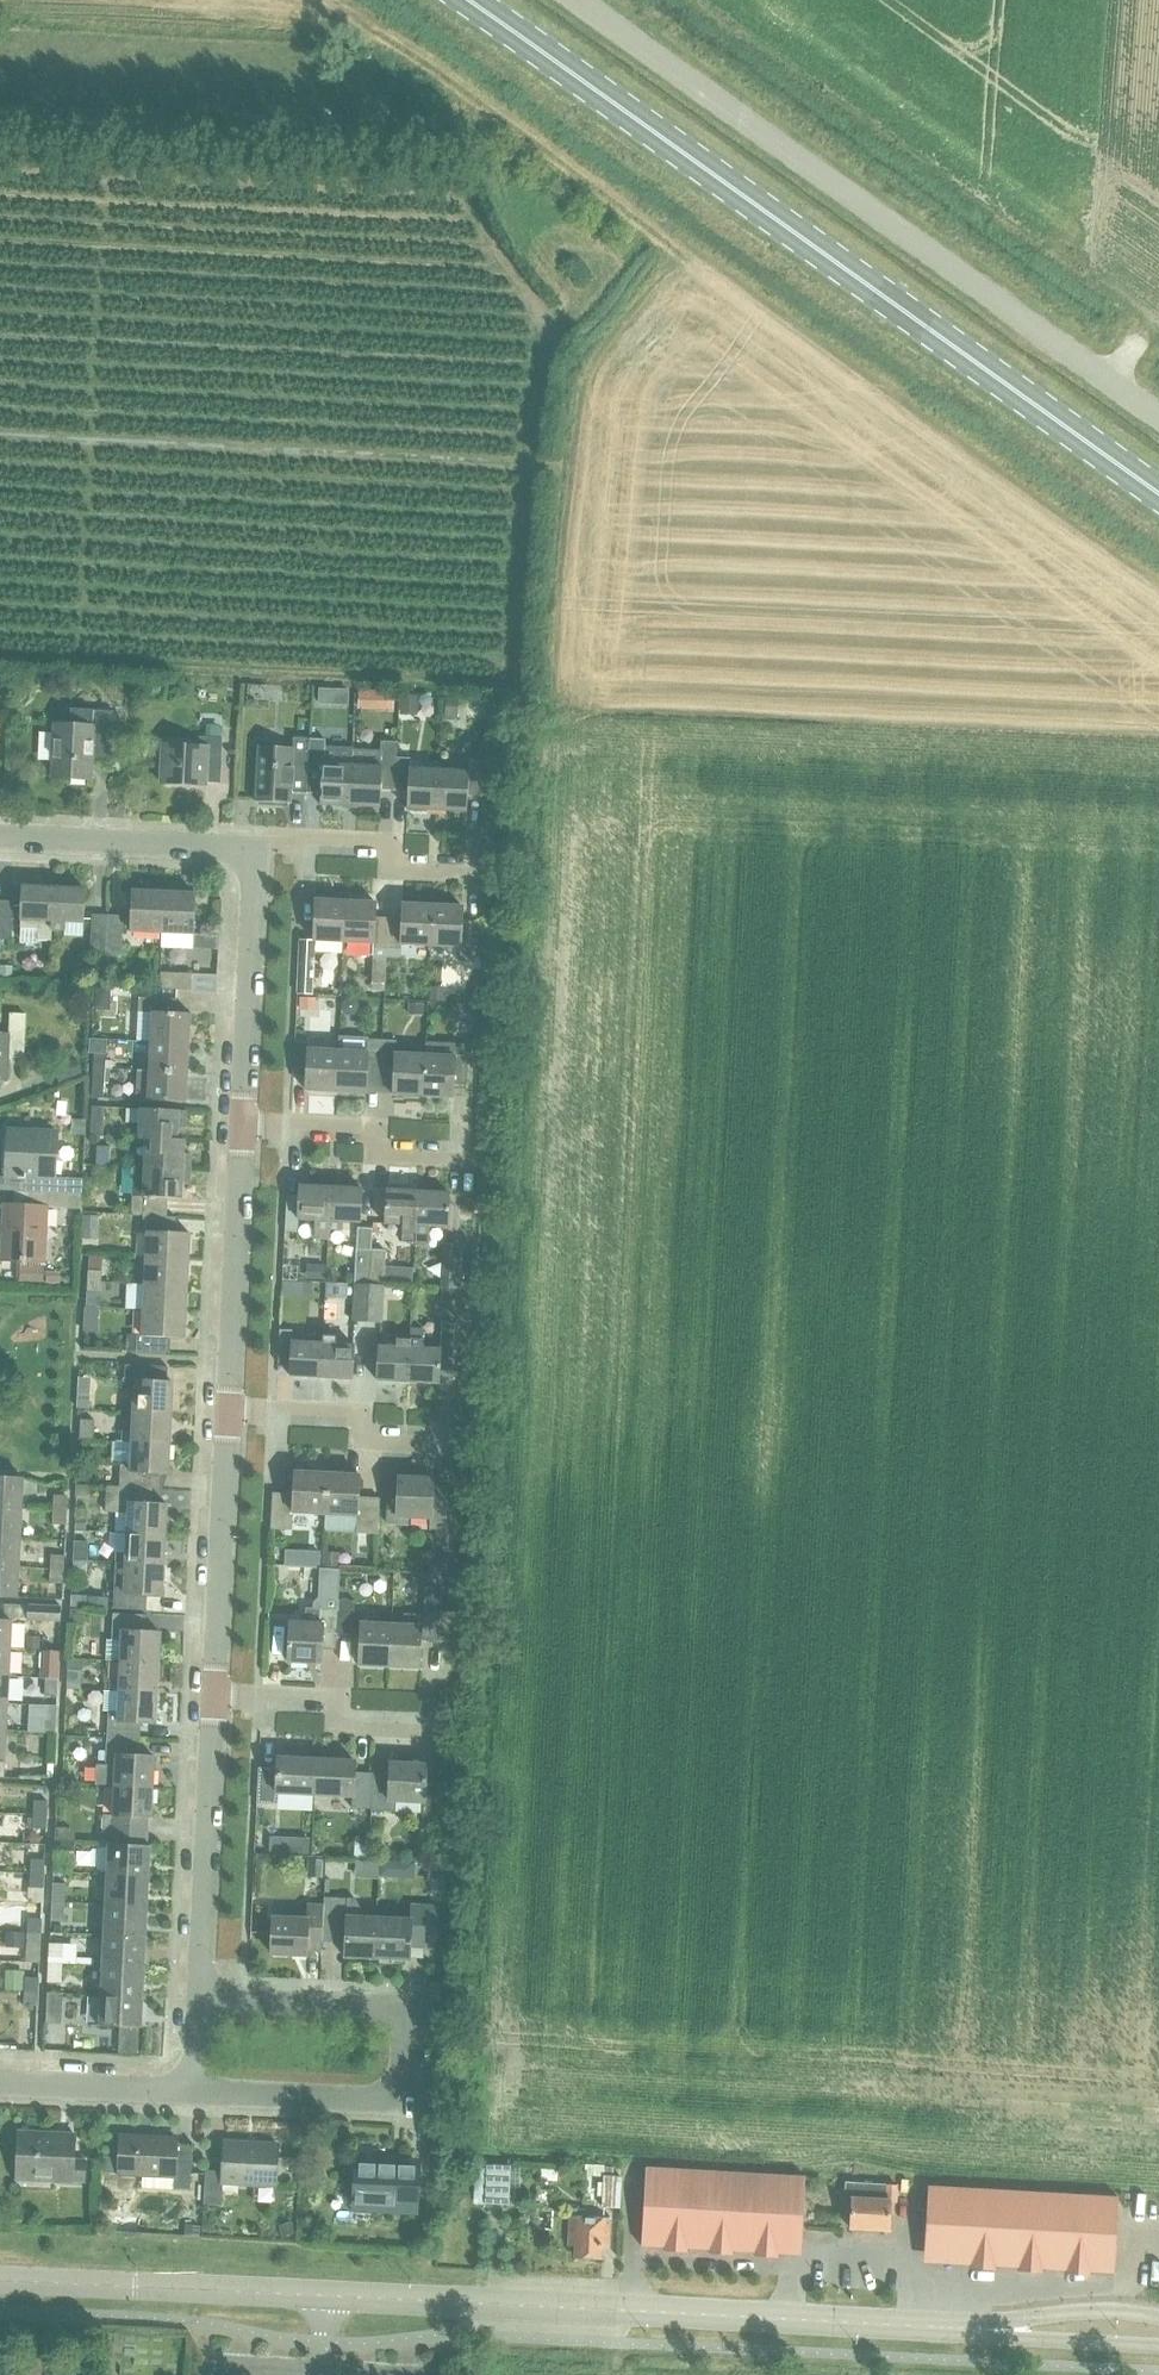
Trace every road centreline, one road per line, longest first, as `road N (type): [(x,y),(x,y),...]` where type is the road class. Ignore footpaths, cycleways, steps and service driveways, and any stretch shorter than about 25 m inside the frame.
road 1 (secondary): [(991,2332),(0,2278)]
road 2 (primary): [(1158,493),(469,0)]
road 3 (tertiary): [(1158,419),(576,0)]
road 4 (residential): [(197,2092),(376,2100),(391,2095),(403,2073),(403,2025),(387,2005),(200,1994)]
road 5 (residential): [(213,1697),(200,1994)]
road 6 (residential): [(228,1411),(213,1697)]
road 7 (residential): [(244,1126),(228,1411)]
road 8 (residential): [(254,848),(244,1126)]
road 9 (residential): [(0,832),(254,848)]
road 10 (residential): [(444,1723),(349,1720),(324,1698),(213,1697)]
road 11 (residential): [(476,870),(401,868),(381,840),(290,835),(254,848)]
road 12 (residential): [(461,1159),(389,1157),(368,1131),(244,1126)]
road 13 (residential): [(446,1442),(371,1437),(352,1416),(228,1411)]
road 14 (residential): [(197,2092),(0,2087)]
road 15 (secondary): [(1158,2315),(1073,2310),(991,2332)]
road 16 (secondary): [(991,2332),(1158,2346)]

